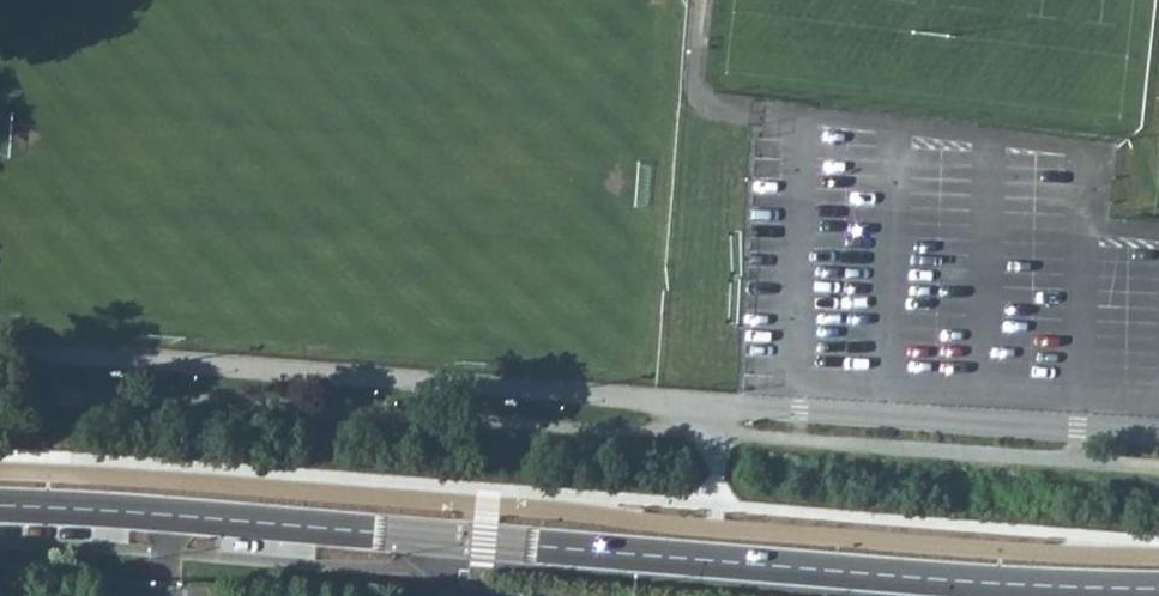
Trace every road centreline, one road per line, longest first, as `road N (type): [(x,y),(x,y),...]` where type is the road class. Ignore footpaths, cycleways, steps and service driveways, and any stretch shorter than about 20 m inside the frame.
road 1 (secondary): [(445,539),(907,577),(1158,588)]
road 2 (secondary): [(0,506),(445,539)]

